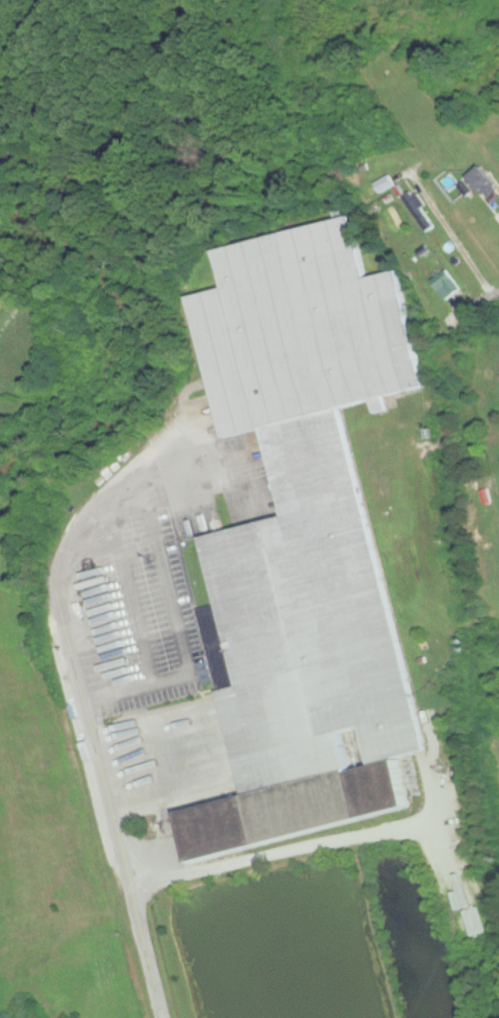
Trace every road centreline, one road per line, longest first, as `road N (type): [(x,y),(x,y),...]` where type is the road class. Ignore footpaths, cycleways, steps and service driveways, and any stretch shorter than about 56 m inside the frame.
road 1 (residential): [(166,1017),(64,574),(76,534),(113,488),(172,441)]

